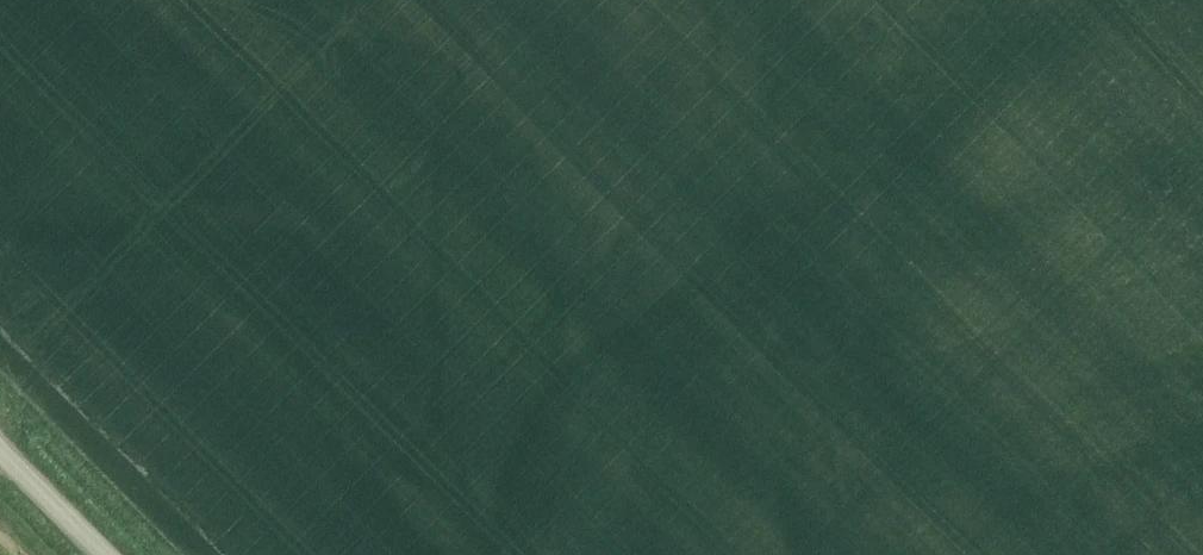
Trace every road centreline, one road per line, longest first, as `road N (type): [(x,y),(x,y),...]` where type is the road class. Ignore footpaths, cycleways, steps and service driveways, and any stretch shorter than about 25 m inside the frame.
road 1 (unclassified): [(102,554),(0,452)]

